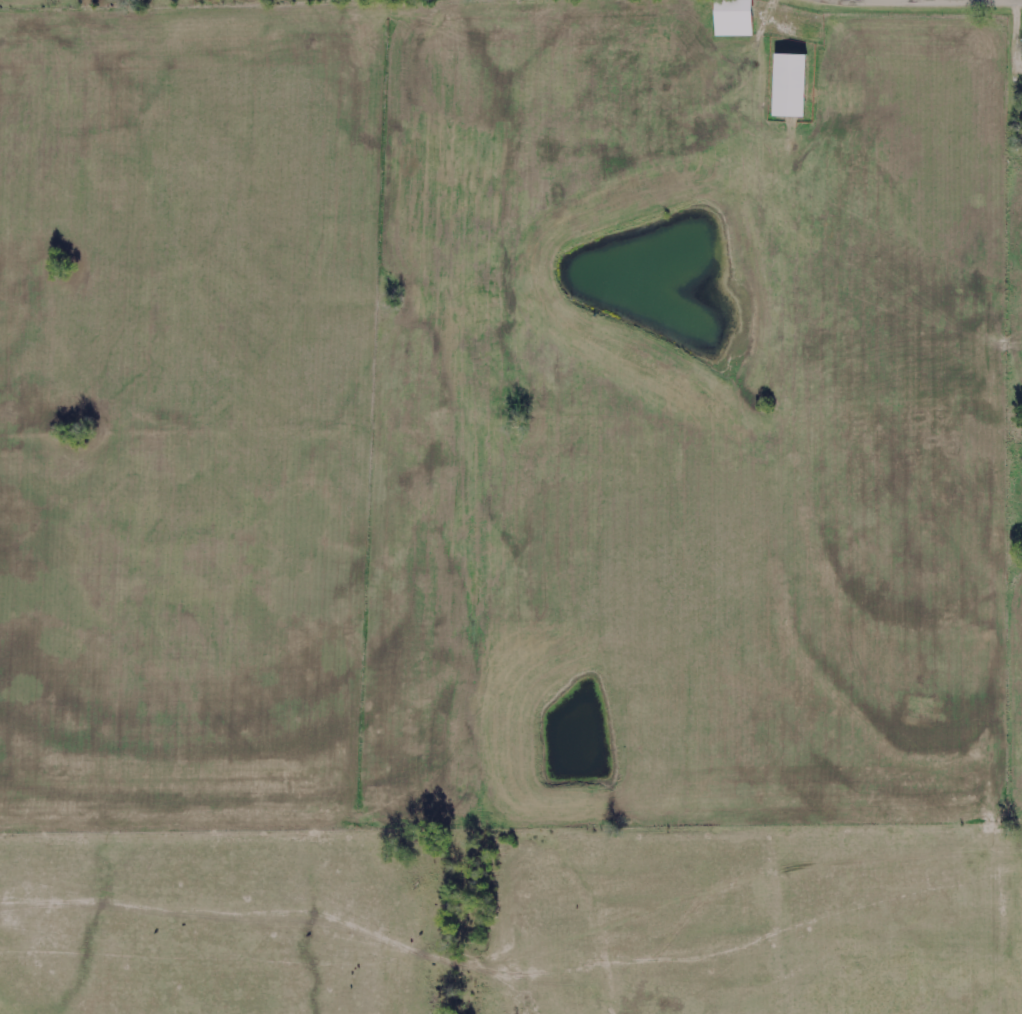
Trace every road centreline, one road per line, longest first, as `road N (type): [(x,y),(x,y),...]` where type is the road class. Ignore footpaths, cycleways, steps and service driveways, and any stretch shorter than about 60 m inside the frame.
road 1 (residential): [(1021,2),(857,0)]

